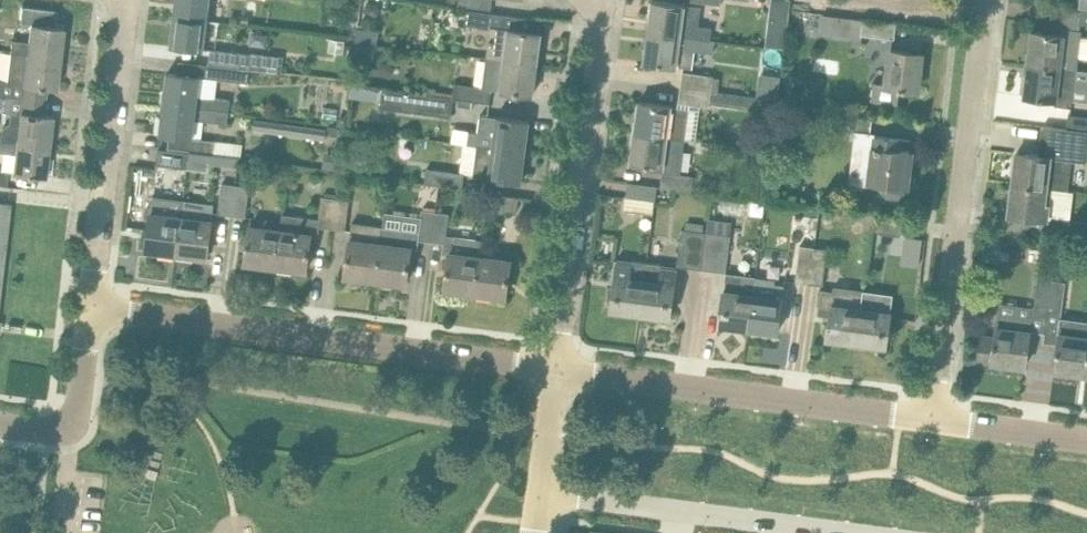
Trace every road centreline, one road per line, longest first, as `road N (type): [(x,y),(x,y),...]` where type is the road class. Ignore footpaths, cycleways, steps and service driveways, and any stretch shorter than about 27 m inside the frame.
road 1 (residential): [(555,369),(90,307)]
road 2 (residential): [(932,418),(983,0)]
road 3 (residential): [(932,418),(555,369)]
road 4 (residential): [(555,369),(603,16),(590,0)]
road 5 (residential): [(90,307),(127,0)]
road 6 (residential): [(844,532),(538,492)]
road 7 (residential): [(1086,438),(932,418)]
road 8 (residential): [(66,429),(78,406),(90,307)]
road 9 (residential): [(538,492),(555,369)]

